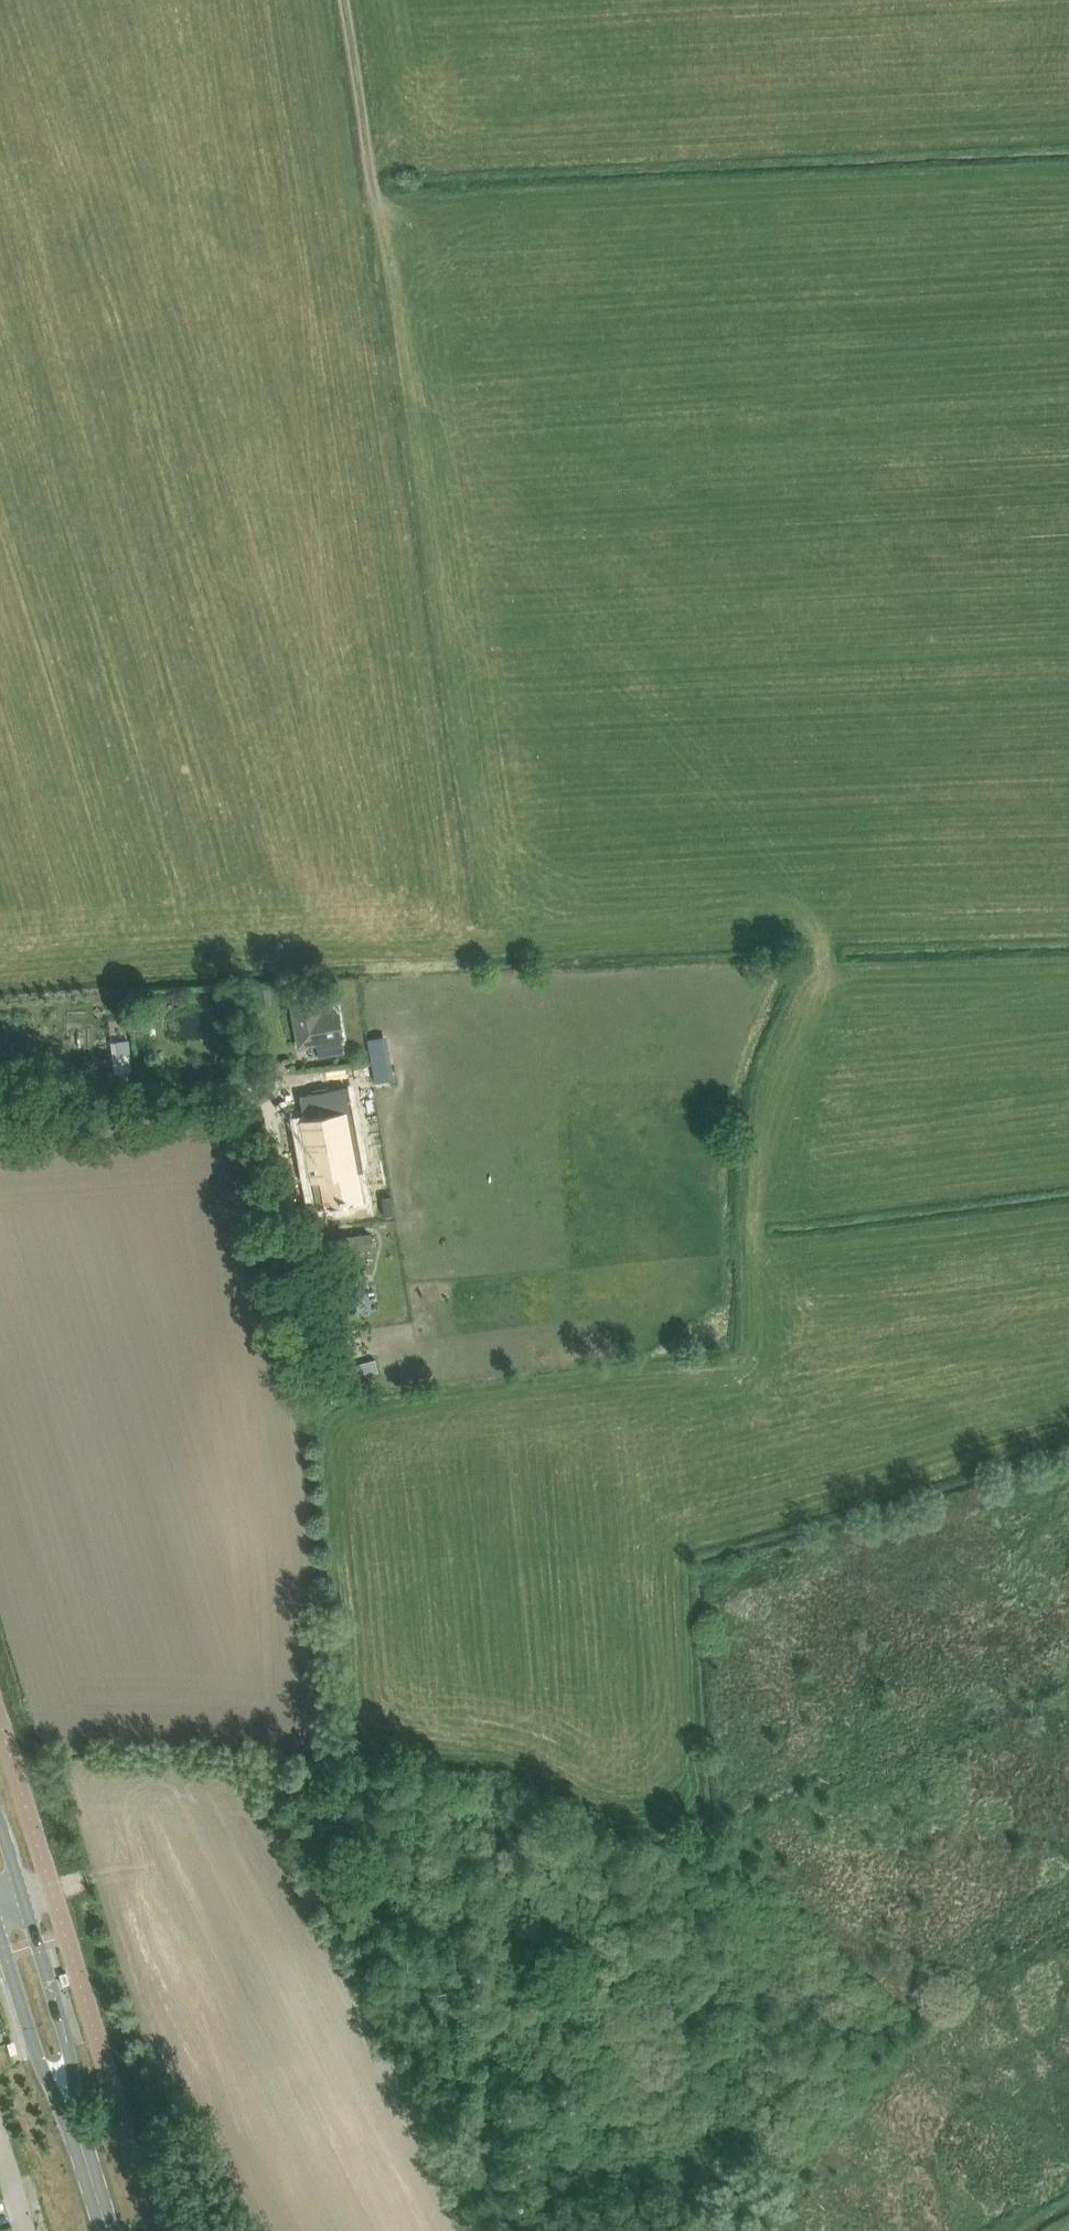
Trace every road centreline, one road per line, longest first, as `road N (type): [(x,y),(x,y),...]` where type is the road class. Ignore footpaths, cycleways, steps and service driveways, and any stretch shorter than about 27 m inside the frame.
road 1 (tertiary): [(75,2132),(69,2053),(25,1899)]
road 2 (tertiary): [(0,1932),(75,2132)]

